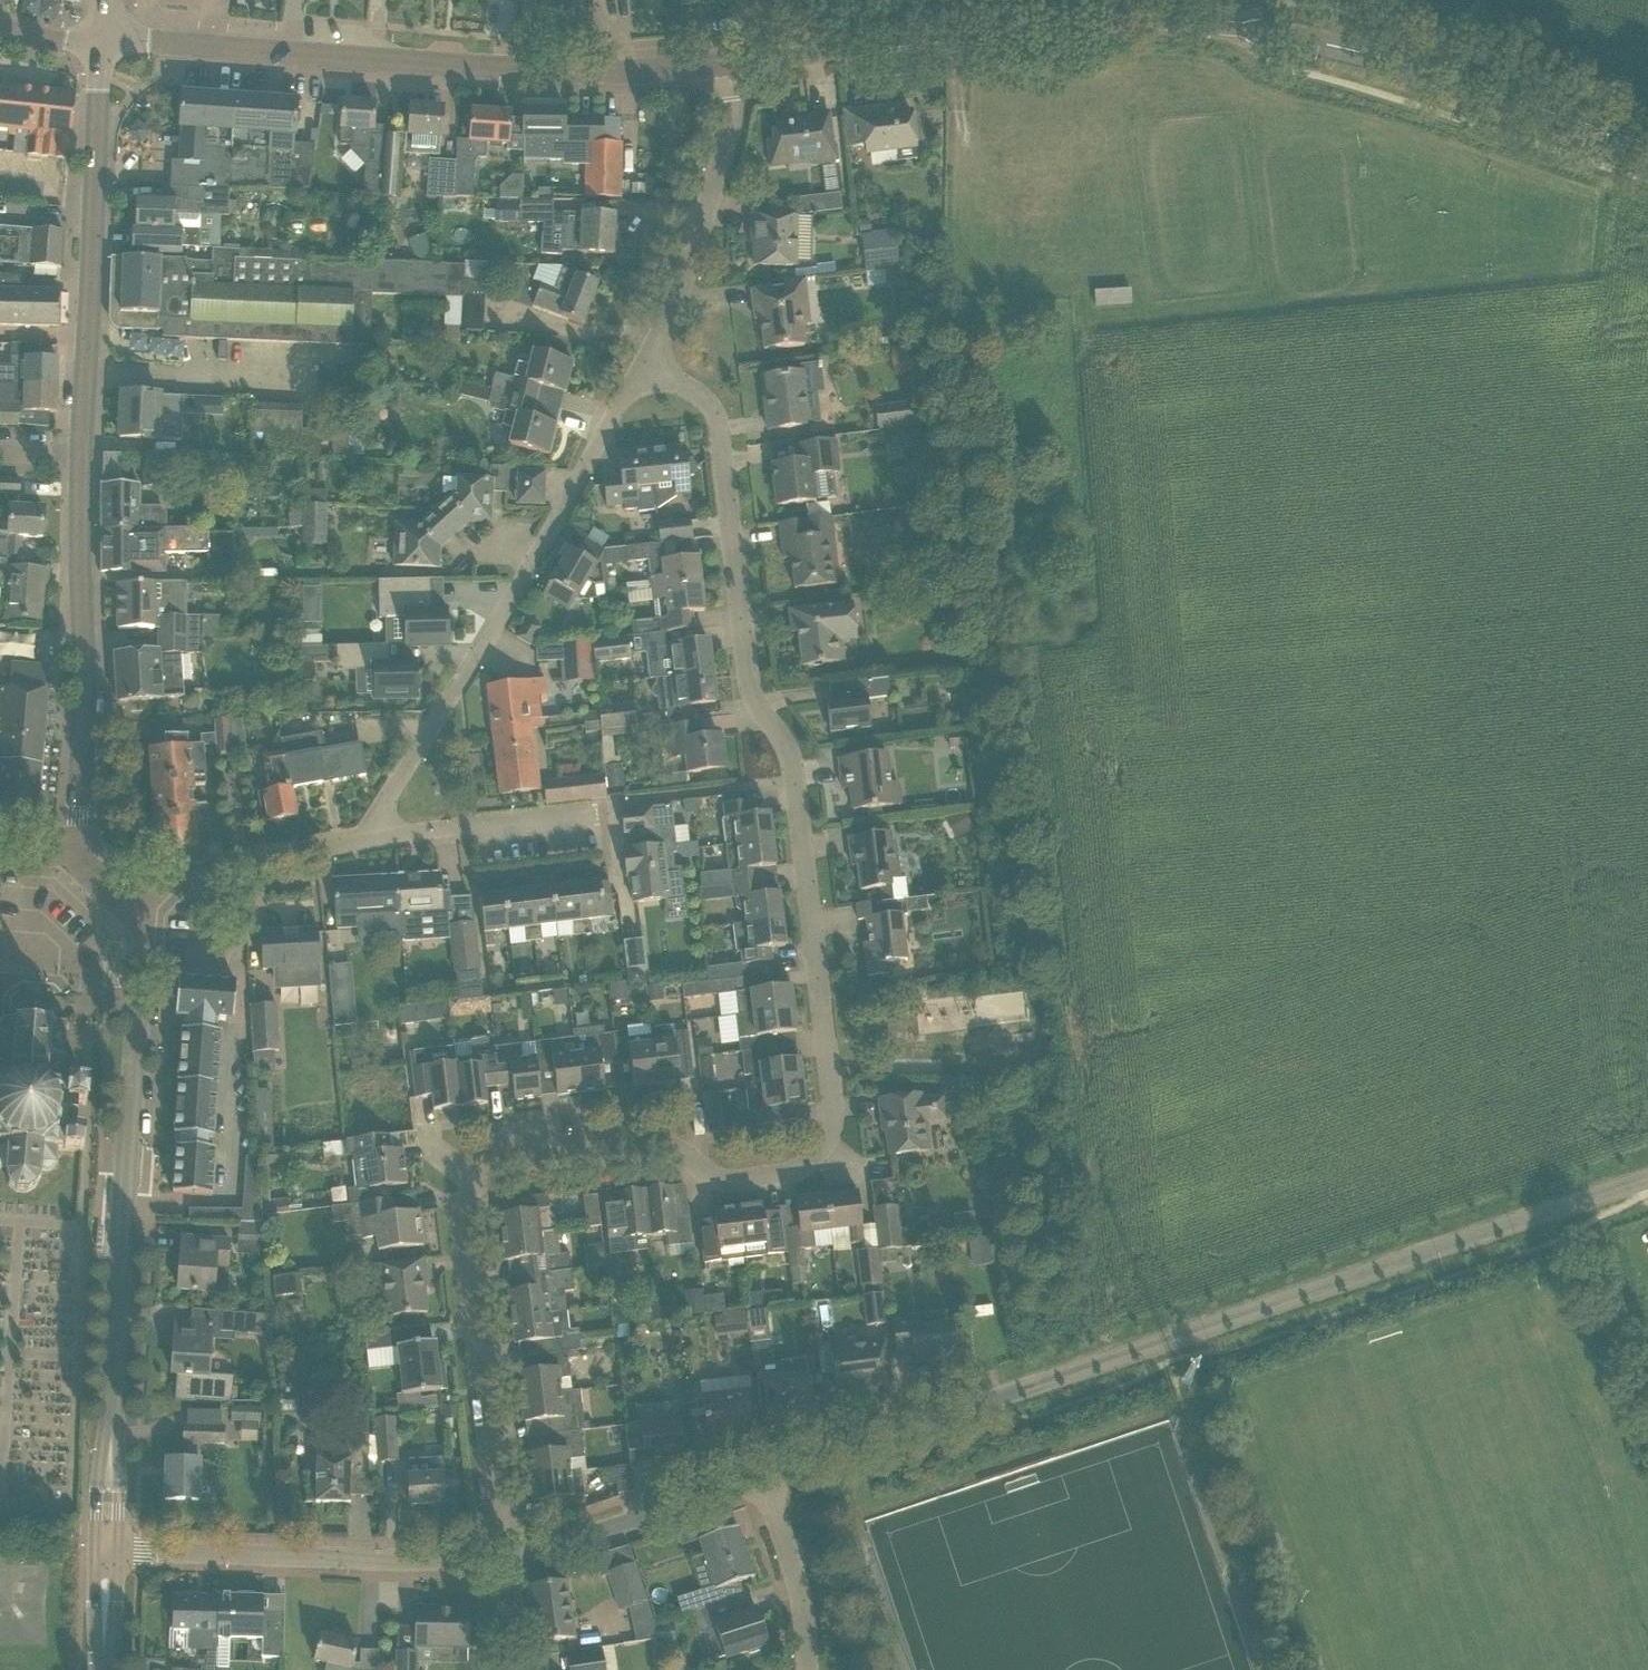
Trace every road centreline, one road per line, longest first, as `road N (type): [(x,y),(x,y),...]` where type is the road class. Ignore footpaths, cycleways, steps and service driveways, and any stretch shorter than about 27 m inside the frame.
road 1 (residential): [(503,1552),(457,1232),(469,1183),(494,1168),(658,1145),(731,1183),(779,1177),(810,1167),(822,1146),(828,1097),(790,777),(752,695),(717,418),(639,368)]
road 2 (tertiary): [(1647,141),(1378,58),(1229,30),(1014,24),(726,62)]
road 3 (residential): [(76,861),(98,40)]
road 4 (unclassified): [(970,1400),(1647,1169)]
road 5 (residential): [(111,1556),(124,1135),(140,937),(125,901)]
road 6 (tertiary): [(726,62),(580,69),(98,40)]
road 7 (residential): [(370,830),(639,368)]
road 8 (residential): [(111,1556),(374,1565),(503,1552)]
road 9 (residential): [(639,368),(680,276),(731,123),(726,62)]
road 10 (residential): [(503,1552),(588,1534),(758,1469)]
road 11 (residential): [(125,901),(184,871),(332,846),(370,830)]
road 12 (residential): [(370,830),(604,808)]
road 13 (residential): [(758,1469),(970,1400)]
road 14 (residential): [(805,1669),(796,1583),(758,1469)]

